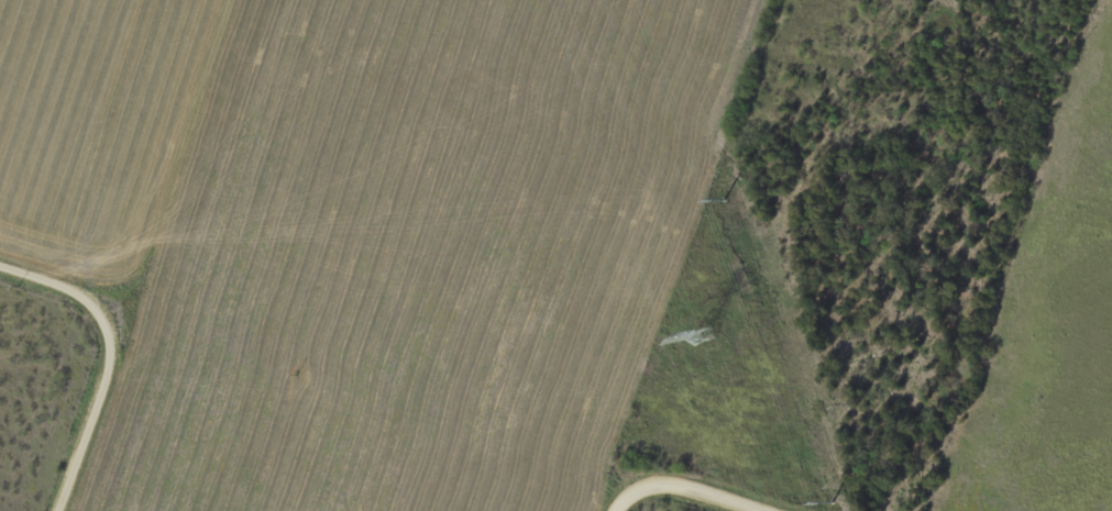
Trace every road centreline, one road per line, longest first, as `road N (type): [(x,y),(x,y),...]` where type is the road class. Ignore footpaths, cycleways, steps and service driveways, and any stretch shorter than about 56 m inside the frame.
road 1 (residential): [(0,266),(88,300),(112,351),(57,510)]
road 2 (residential): [(618,510),(631,496),(668,486),(762,510)]

